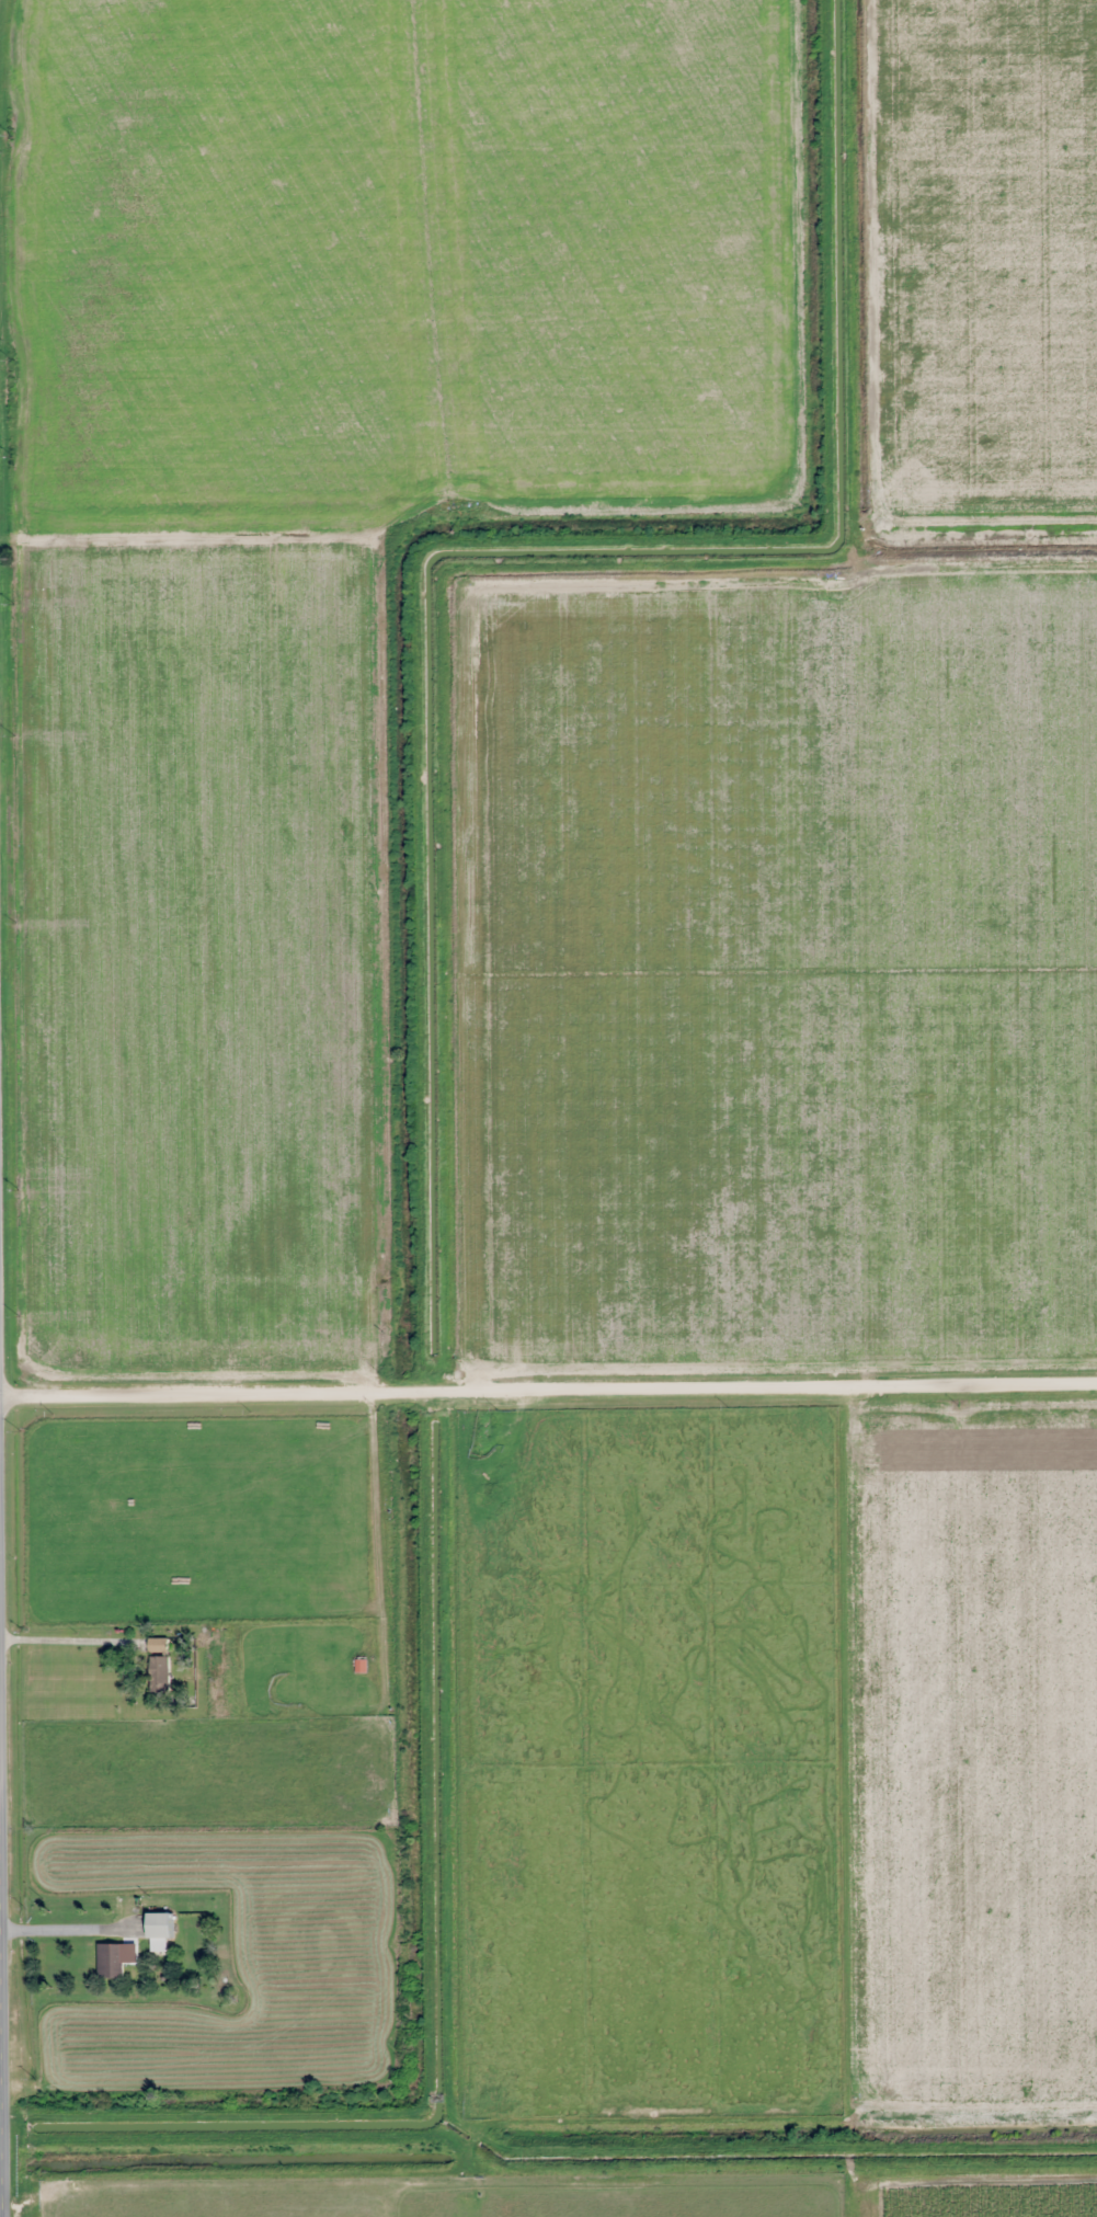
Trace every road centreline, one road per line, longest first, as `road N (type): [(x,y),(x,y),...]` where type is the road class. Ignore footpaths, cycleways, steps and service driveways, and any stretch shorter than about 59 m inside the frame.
road 1 (residential): [(0,1398),(1096,1385)]
road 2 (tertiary): [(3,2216),(0,1916)]

